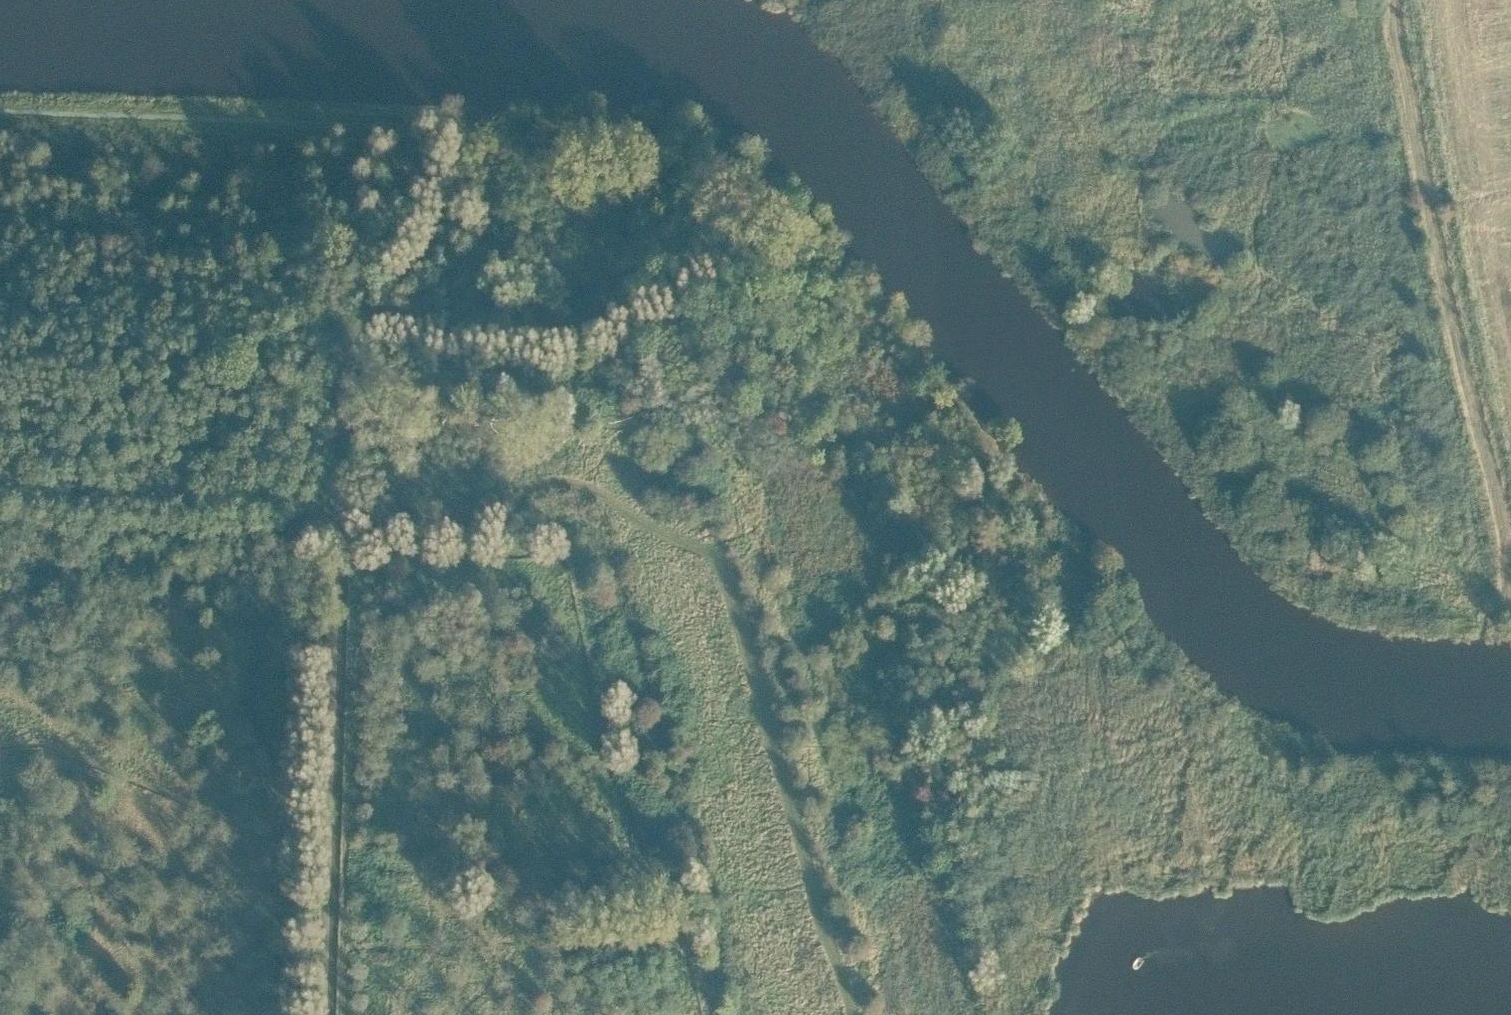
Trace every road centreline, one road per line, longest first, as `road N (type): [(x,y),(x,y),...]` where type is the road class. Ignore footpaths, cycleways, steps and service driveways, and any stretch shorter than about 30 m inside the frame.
road 1 (track): [(1395,0),(1510,593)]
road 2 (track): [(1510,623),(1327,567)]

